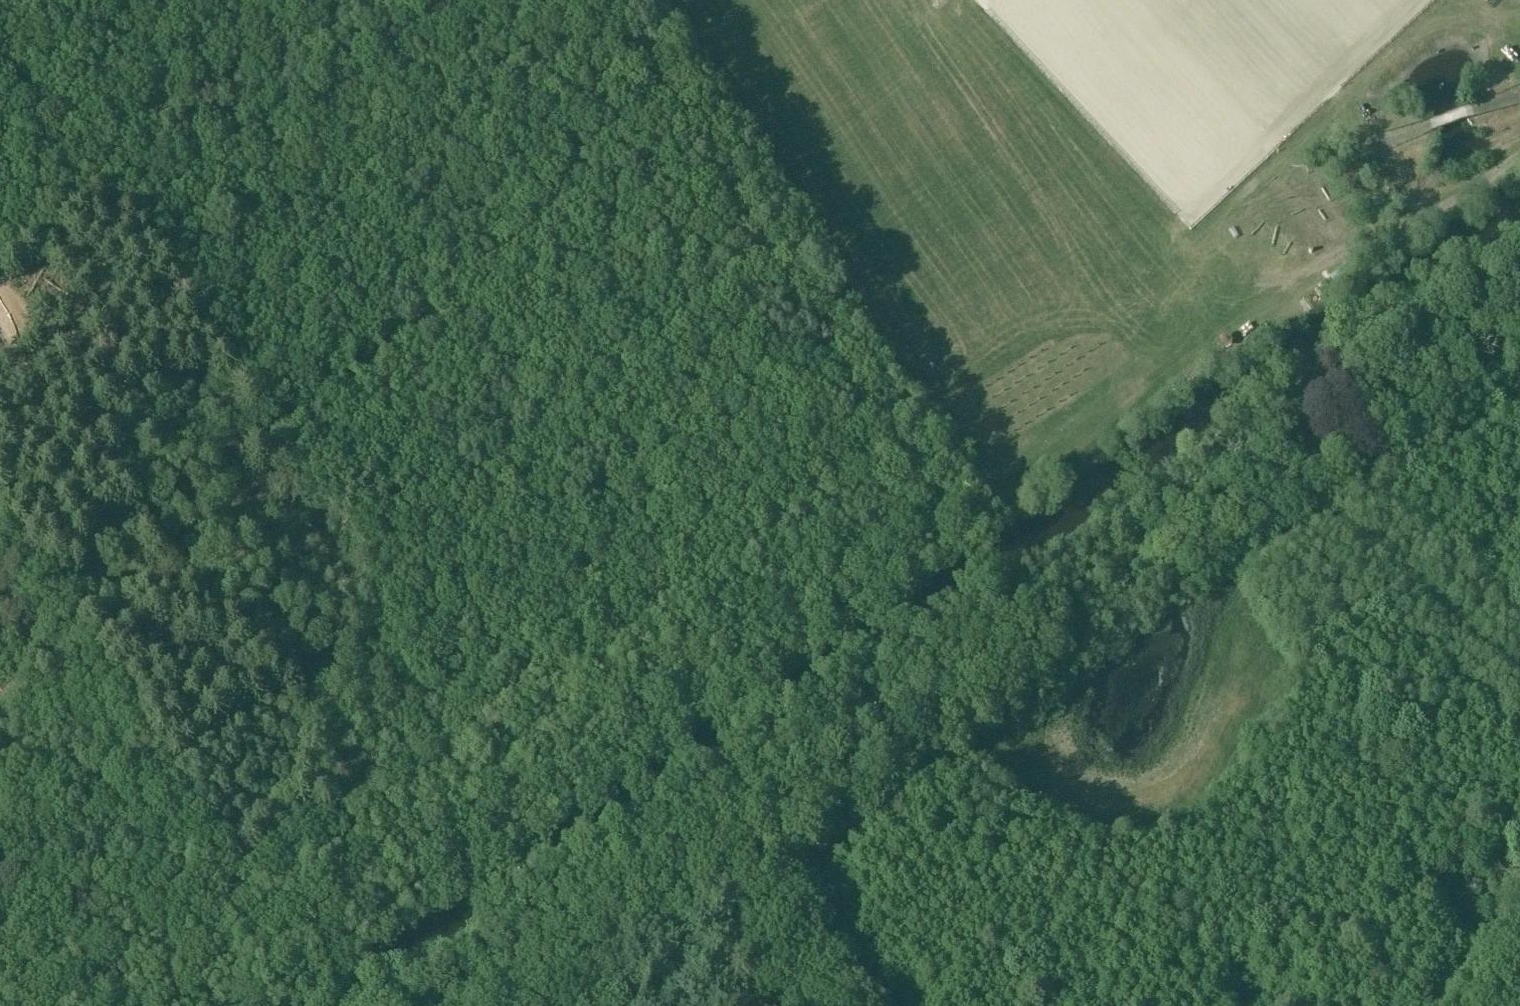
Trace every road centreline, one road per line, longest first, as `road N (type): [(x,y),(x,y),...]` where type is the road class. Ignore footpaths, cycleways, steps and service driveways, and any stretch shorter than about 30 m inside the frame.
road 1 (track): [(1011,486),(1255,185),(1349,92),(1418,33),(1519,18)]
road 2 (track): [(1021,474),(989,465),(943,389),(1038,332),(1109,316),(1203,254)]
road 3 (track): [(1519,93),(1370,145),(1349,92),(1423,87),(1494,35)]
road 4 (track): [(1312,273),(1433,211),(1519,155)]
road 5 (track): [(1519,128),(1440,167),(1414,205)]

